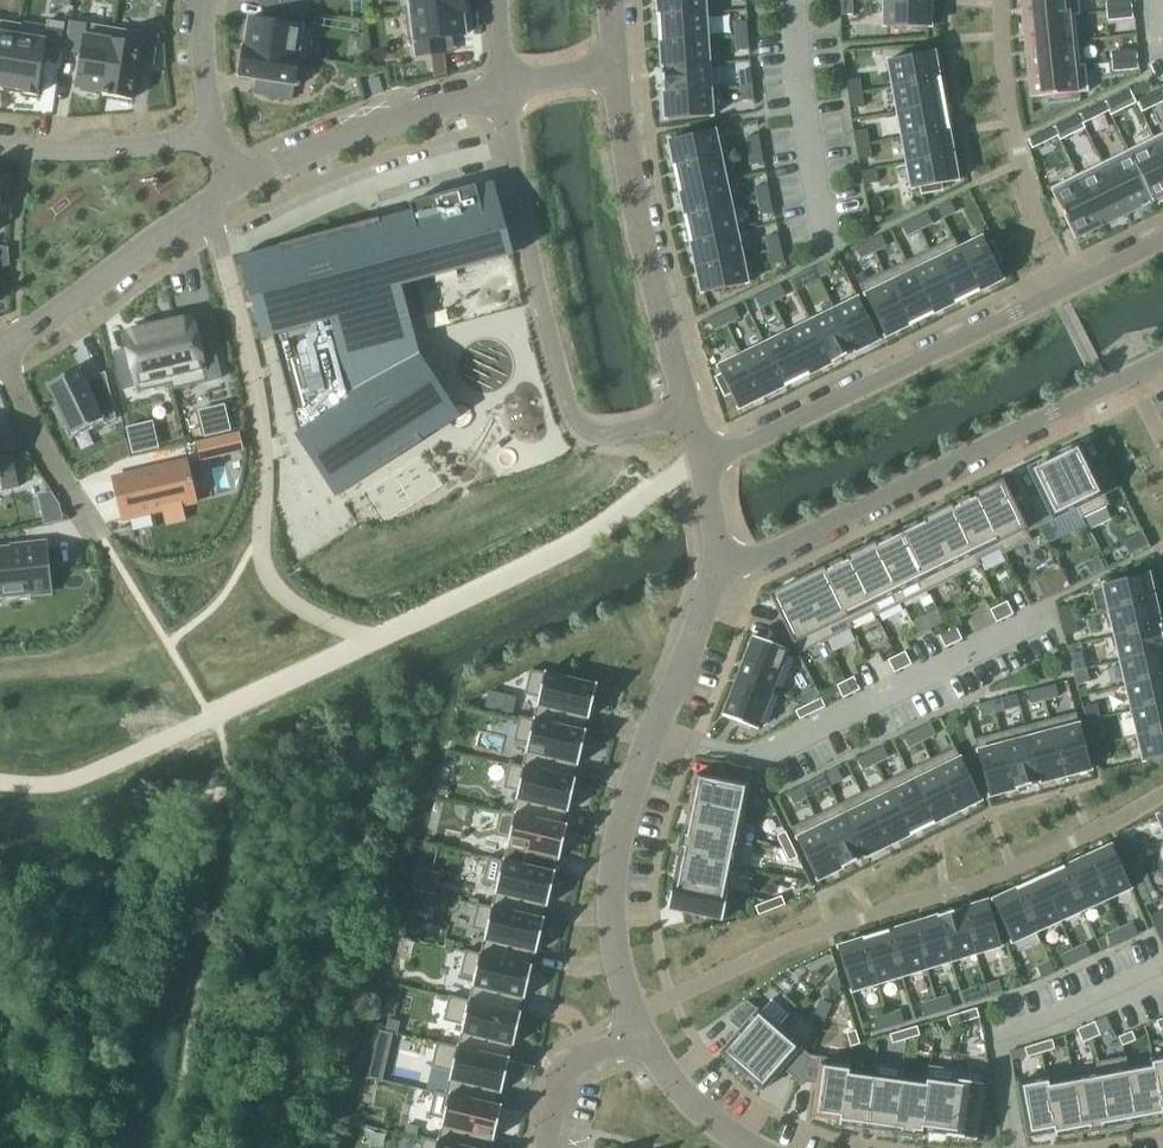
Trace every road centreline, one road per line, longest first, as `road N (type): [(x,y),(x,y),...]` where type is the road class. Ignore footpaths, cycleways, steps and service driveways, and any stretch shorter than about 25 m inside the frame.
road 1 (residential): [(1162,792),(984,886),(786,946),(633,1014)]
road 2 (residential): [(725,557),(639,759),(608,887),(633,1014)]
road 3 (residential): [(504,91),(572,417),(588,428),(619,431),(685,419)]
road 4 (residential): [(725,557),(765,556),(1128,377)]
road 5 (residential): [(696,464),(1071,287)]
road 6 (residential): [(615,74),(685,419)]
road 7 (residential): [(1071,287),(1020,161),(1002,0)]
road 8 (residential): [(0,353),(233,184)]
road 9 (residential): [(233,184),(387,121),(504,91)]
road 10 (residential): [(214,135),(157,148),(29,152),(0,145)]
road 11 (residential): [(0,363),(44,458),(102,540)]
road 12 (residential): [(641,1035),(563,1076),(544,1147)]
road 13 (residential): [(641,1035),(701,1112),(752,1147)]
road 14 (residential): [(214,135),(201,88),(204,0)]

